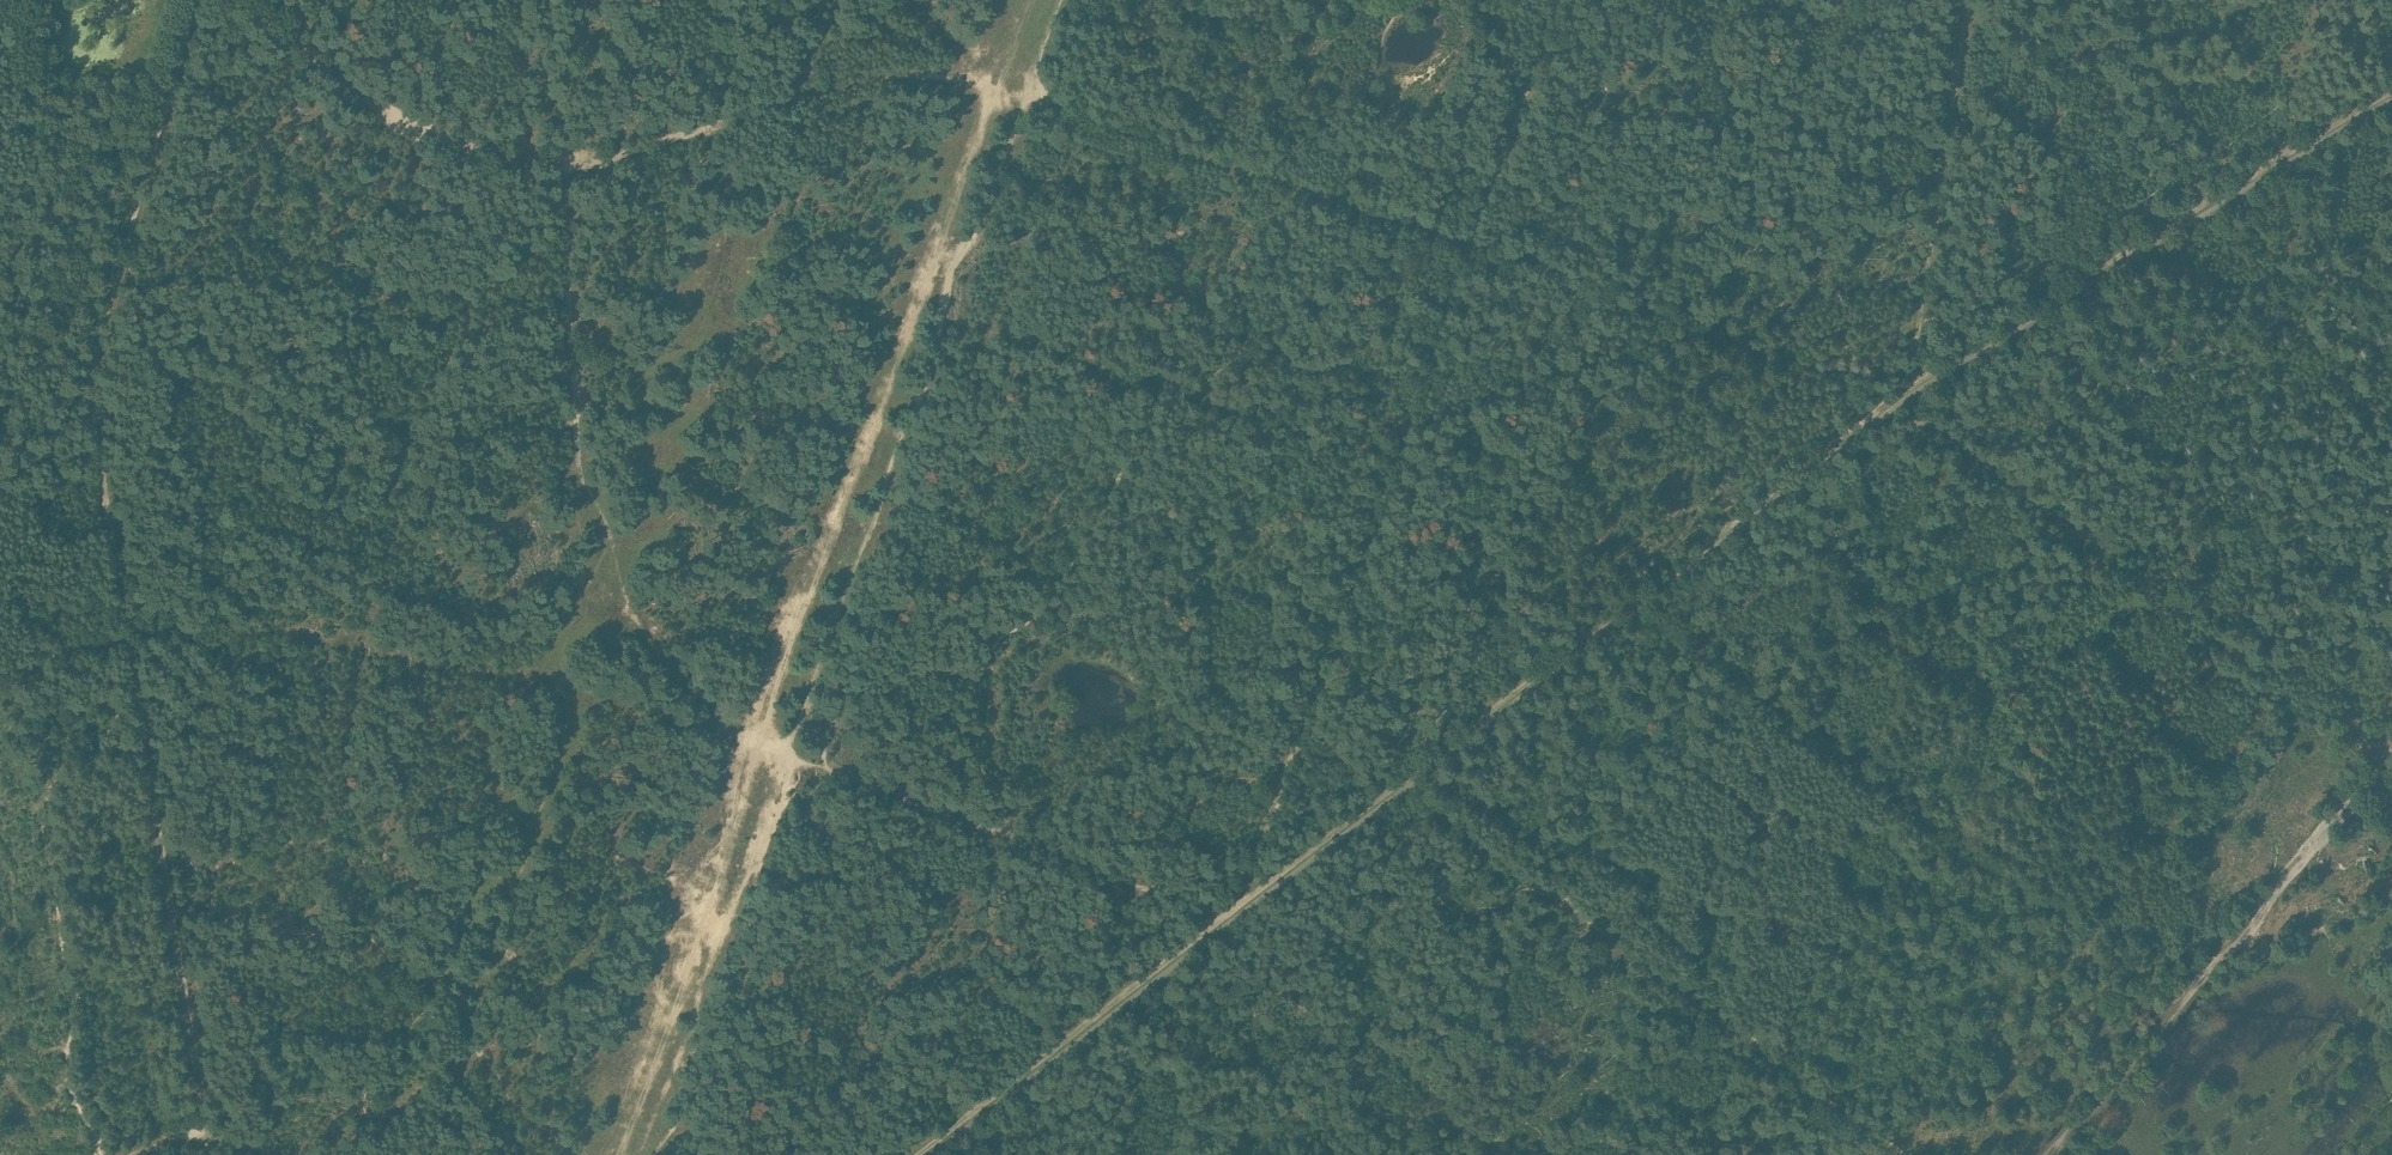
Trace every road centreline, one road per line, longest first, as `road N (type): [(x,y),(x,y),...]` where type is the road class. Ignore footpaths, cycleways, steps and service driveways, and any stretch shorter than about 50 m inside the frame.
road 1 (track): [(904,1154),(1923,369)]
road 2 (track): [(777,752),(1232,908),(1466,240)]
road 3 (track): [(1923,369),(2391,91)]
road 4 (track): [(2391,746),(2045,1154)]
road 5 (track): [(1466,240),(1024,93)]
road 6 (track): [(1466,240),(1904,394)]
road 7 (track): [(1960,0),(1913,312),(1923,369)]
road 8 (track): [(1549,0),(1466,240)]
road 9 (track): [(2205,206),(2145,0)]

